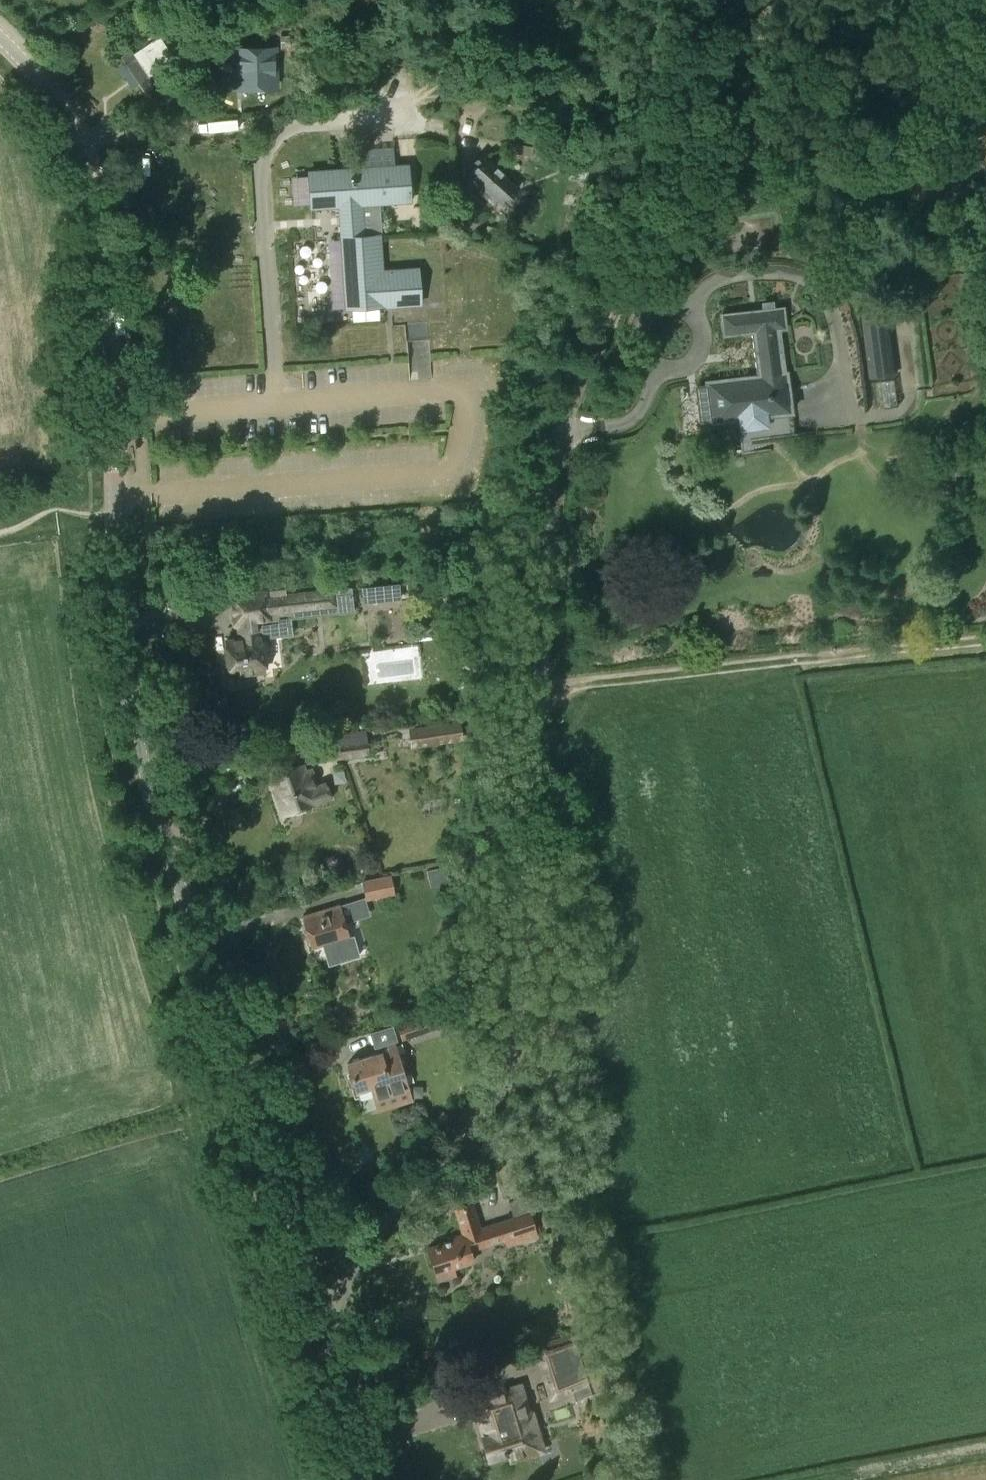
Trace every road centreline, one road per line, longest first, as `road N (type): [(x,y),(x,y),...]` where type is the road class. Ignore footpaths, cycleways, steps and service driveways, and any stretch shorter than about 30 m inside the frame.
road 1 (unclassified): [(319,1301),(139,752),(118,588),(95,199),(66,120),(0,36)]
road 2 (unclassified): [(319,1301),(330,1297),(395,1209),(502,1092),(517,1015),(539,692)]
road 3 (track): [(539,692),(546,526),(563,424),(615,305),(651,250),(687,158)]
road 4 (track): [(539,692),(985,639)]
road 5 (track): [(687,158),(822,138),(954,102),(972,107),(985,137)]
road 6 (unclassified): [(379,1479),(319,1301)]
road 7 (track): [(687,158),(701,69),(696,0)]

